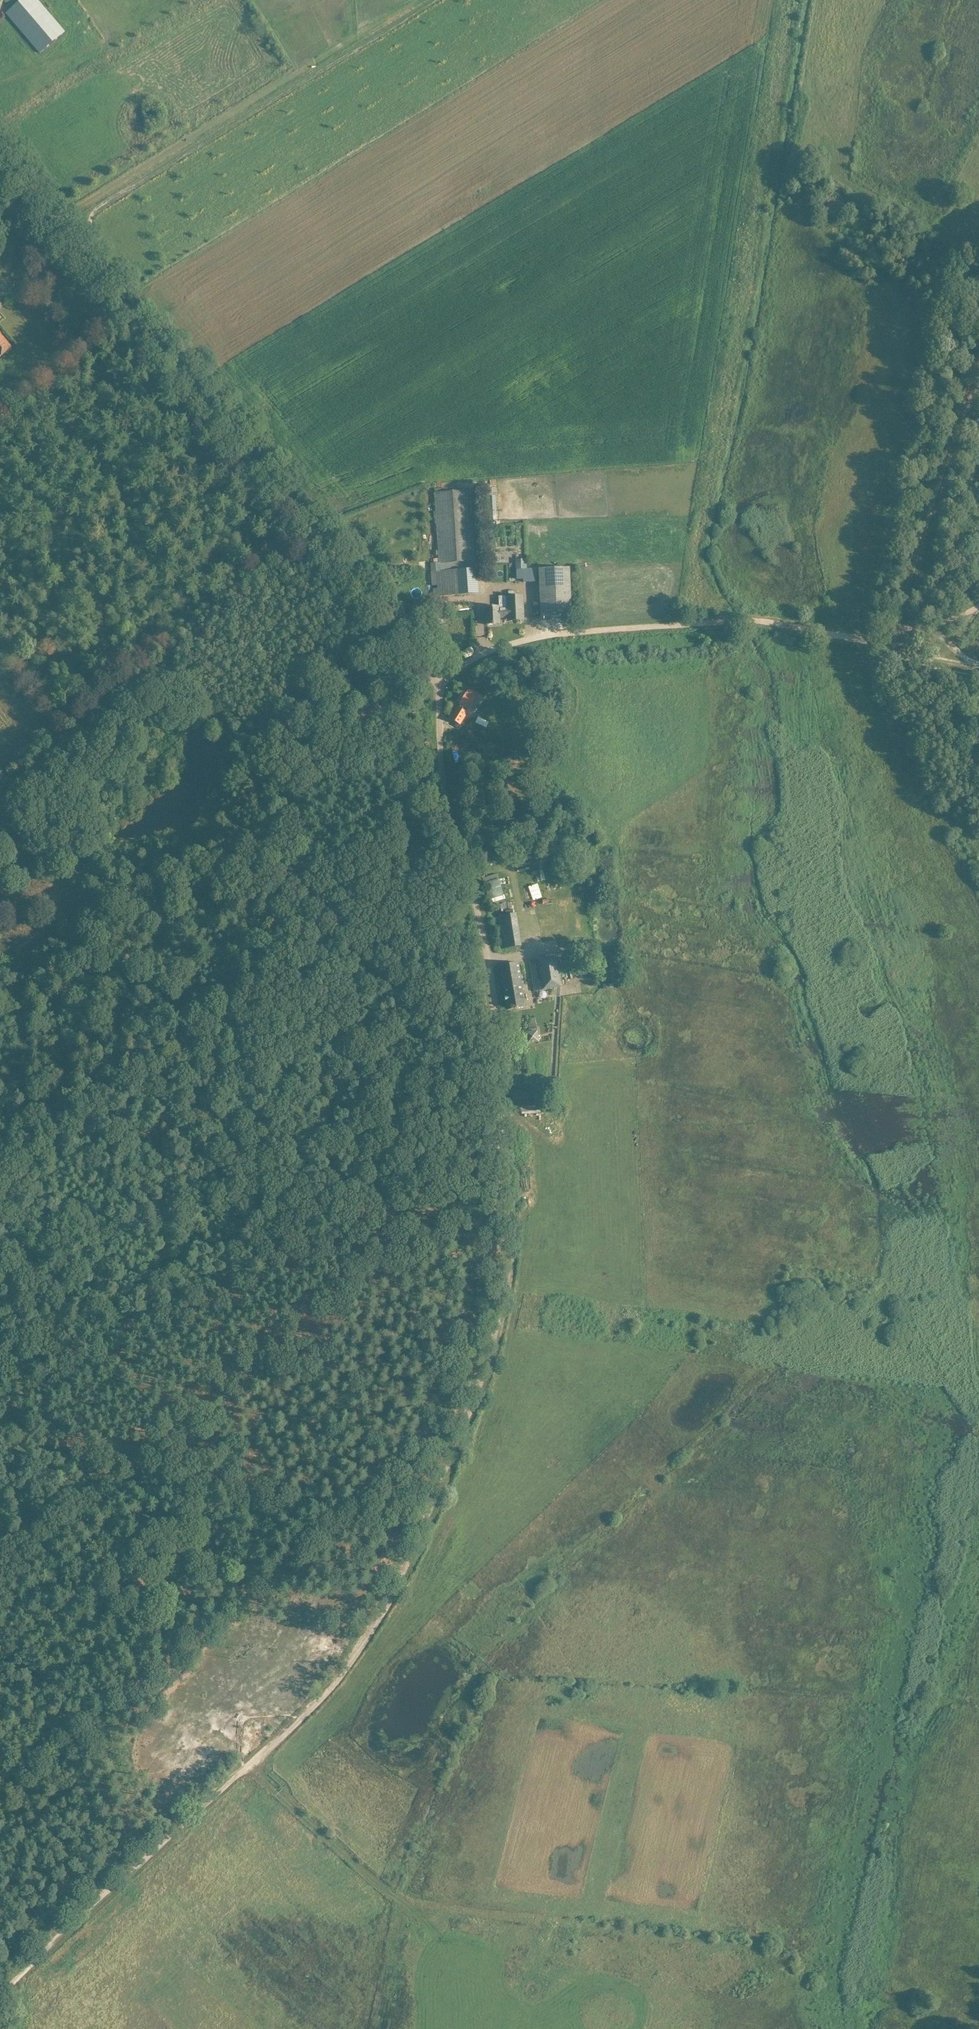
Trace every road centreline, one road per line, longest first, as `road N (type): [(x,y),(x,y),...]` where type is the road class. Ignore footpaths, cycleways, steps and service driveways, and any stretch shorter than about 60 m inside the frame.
road 1 (track): [(0,1997),(315,1704),(412,1561),(494,1354),(509,1285),(513,1218),(494,997)]
road 2 (unclassified): [(440,678),(0,161)]
road 3 (track): [(56,227),(426,0)]
road 4 (unclassified): [(494,997),(445,797),(440,678)]
road 5 (track): [(883,645),(753,620),(577,633)]
road 6 (track): [(883,645),(978,373)]
road 7 (unclassified): [(440,678),(501,650),(577,633)]

